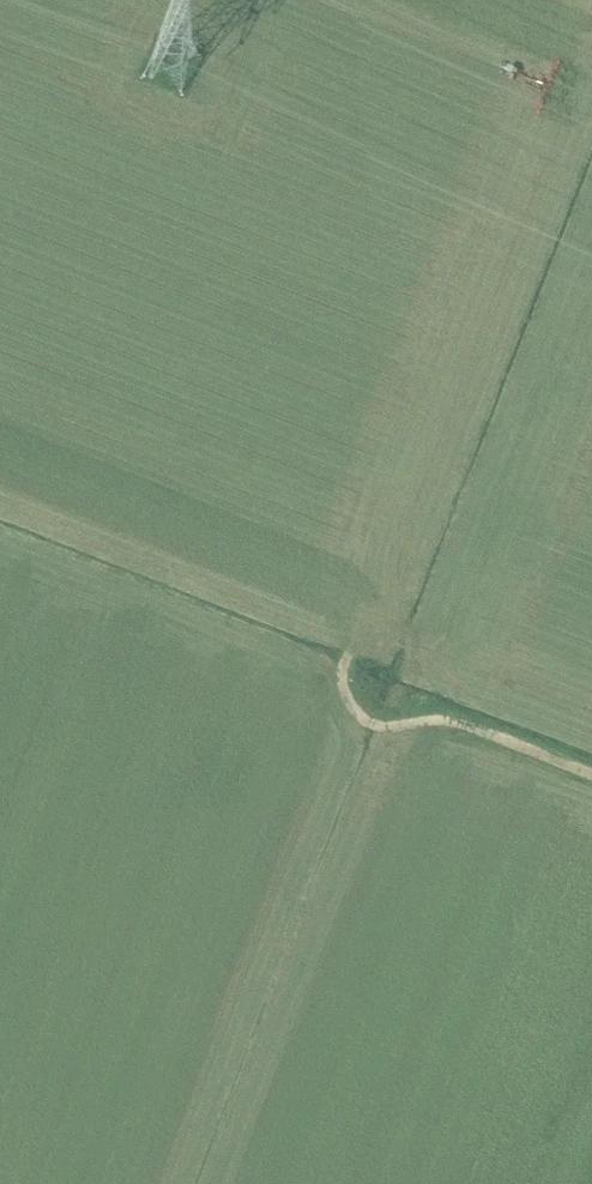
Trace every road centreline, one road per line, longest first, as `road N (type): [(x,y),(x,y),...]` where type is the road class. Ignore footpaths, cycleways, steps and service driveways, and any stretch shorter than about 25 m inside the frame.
road 1 (track): [(591,776),(457,723),(373,726),(344,682),(355,641)]

